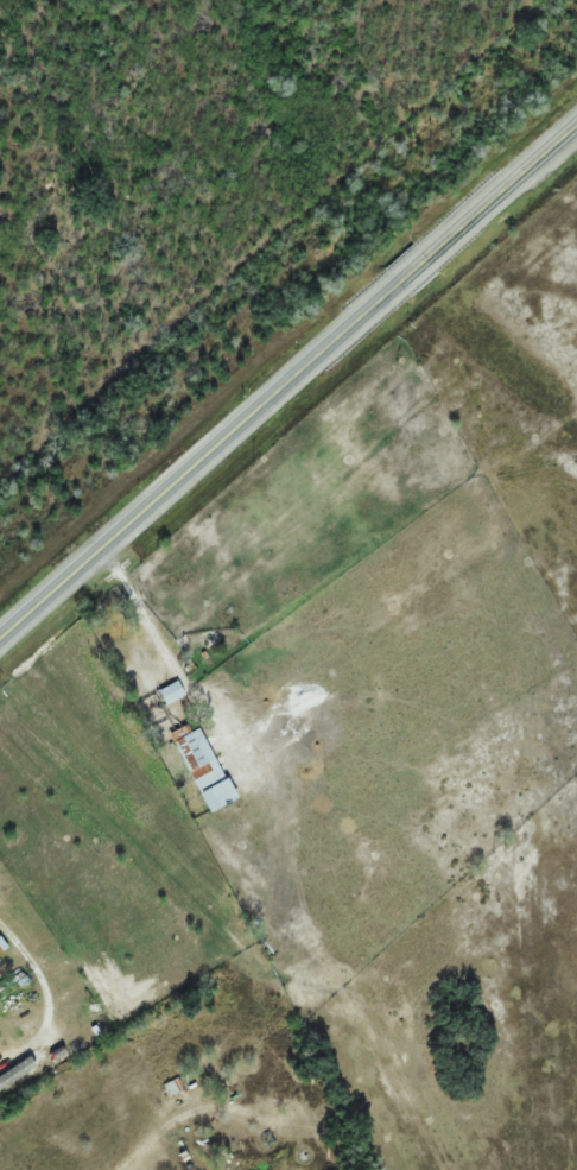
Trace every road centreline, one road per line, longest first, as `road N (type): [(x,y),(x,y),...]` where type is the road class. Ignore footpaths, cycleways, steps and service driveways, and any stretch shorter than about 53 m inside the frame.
road 1 (trunk): [(0,637),(576,126)]

